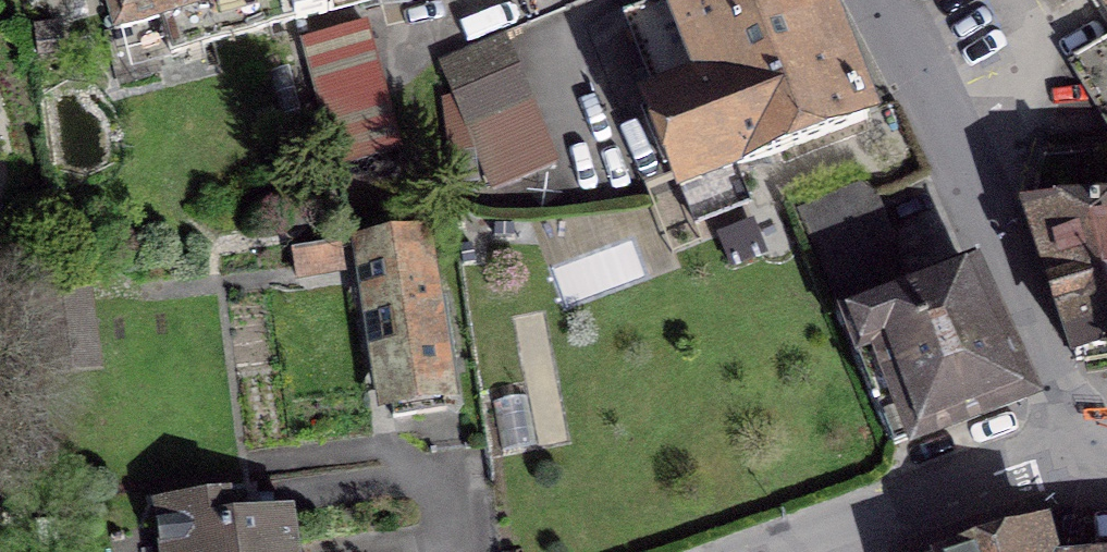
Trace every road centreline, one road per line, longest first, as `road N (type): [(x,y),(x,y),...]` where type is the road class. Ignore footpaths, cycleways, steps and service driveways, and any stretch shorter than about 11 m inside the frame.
road 1 (residential): [(874,0),(1013,296),(1095,442)]
road 2 (residential): [(1095,442),(780,551)]

